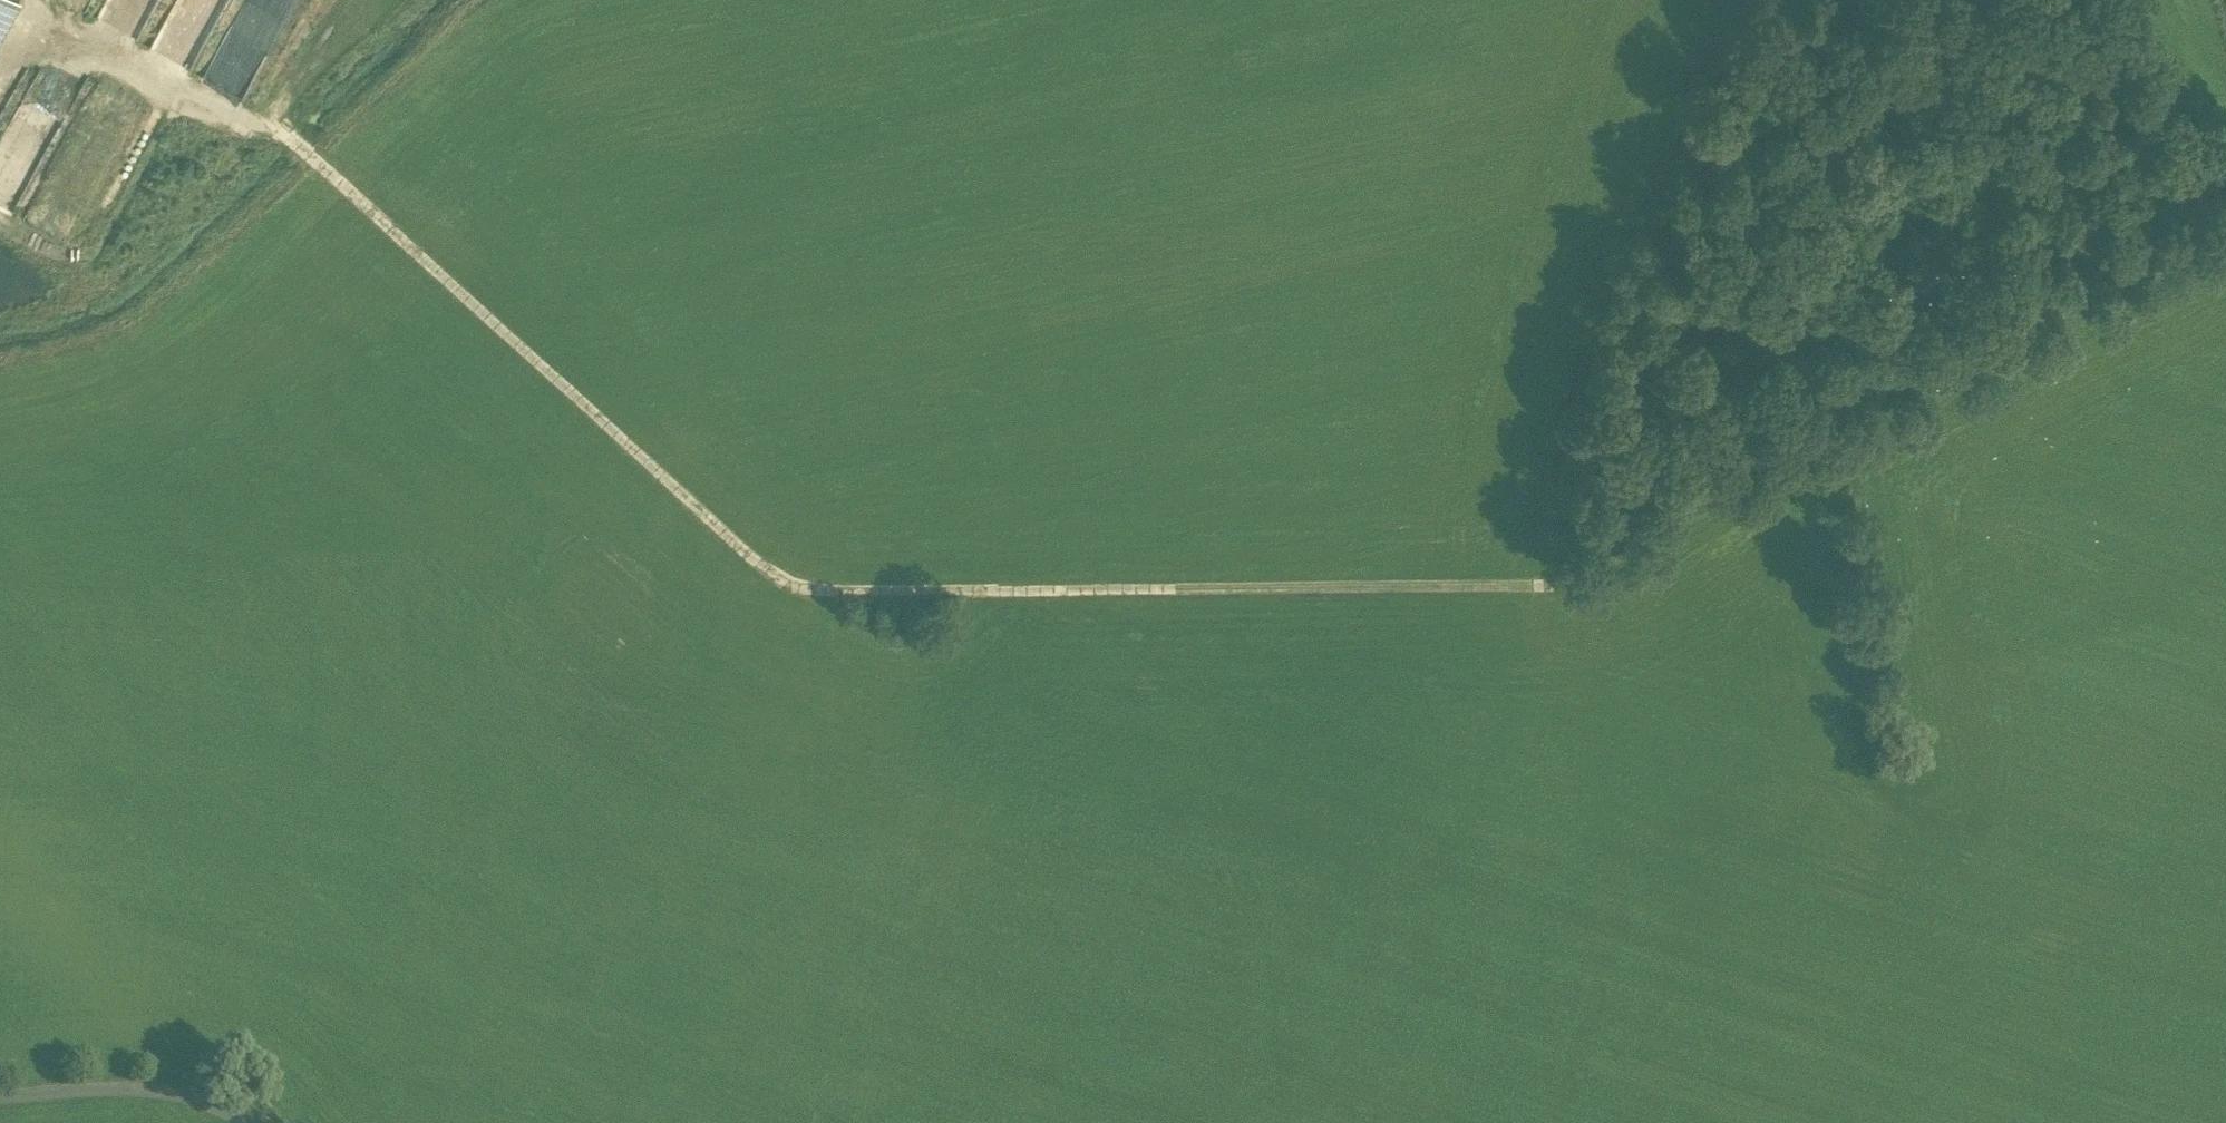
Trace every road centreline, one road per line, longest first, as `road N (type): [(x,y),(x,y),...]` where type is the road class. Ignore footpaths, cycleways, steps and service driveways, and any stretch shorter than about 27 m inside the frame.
road 1 (track): [(238,123),(293,139),(800,588),(1574,582)]
road 2 (track): [(249,1122),(225,1106),(139,1088),(0,1097)]

